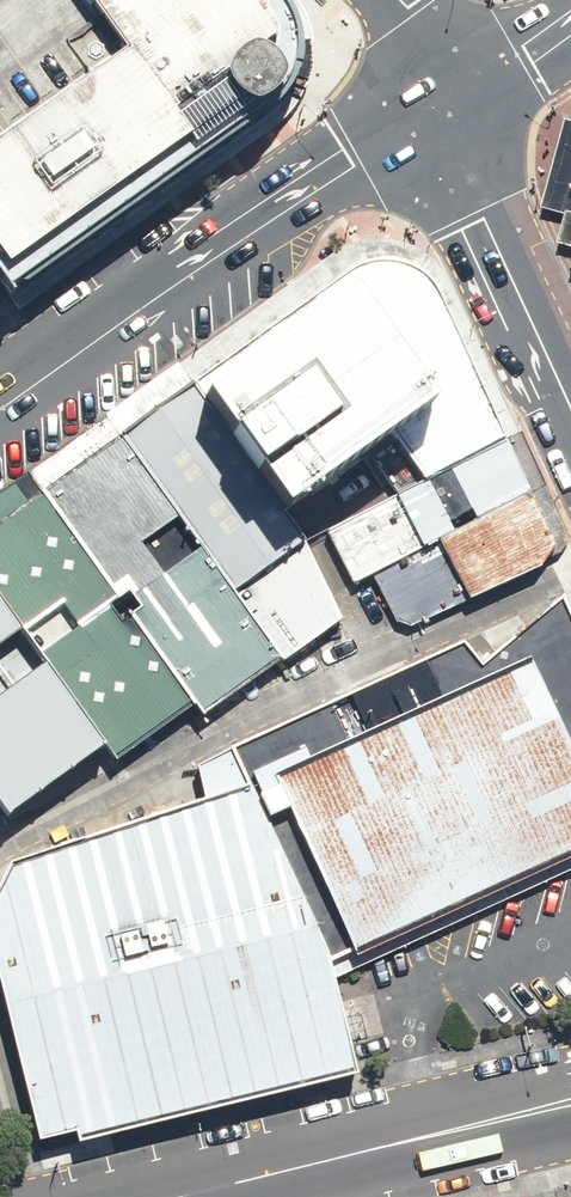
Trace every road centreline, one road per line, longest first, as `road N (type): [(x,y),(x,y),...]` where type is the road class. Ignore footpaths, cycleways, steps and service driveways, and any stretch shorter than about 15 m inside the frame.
road 1 (secondary): [(444,98),(0,412)]
road 2 (secondary): [(570,1100),(204,1192)]
road 3 (tertiary): [(444,98),(475,192),(570,410)]
road 4 (secondary): [(570,20),(444,98)]

